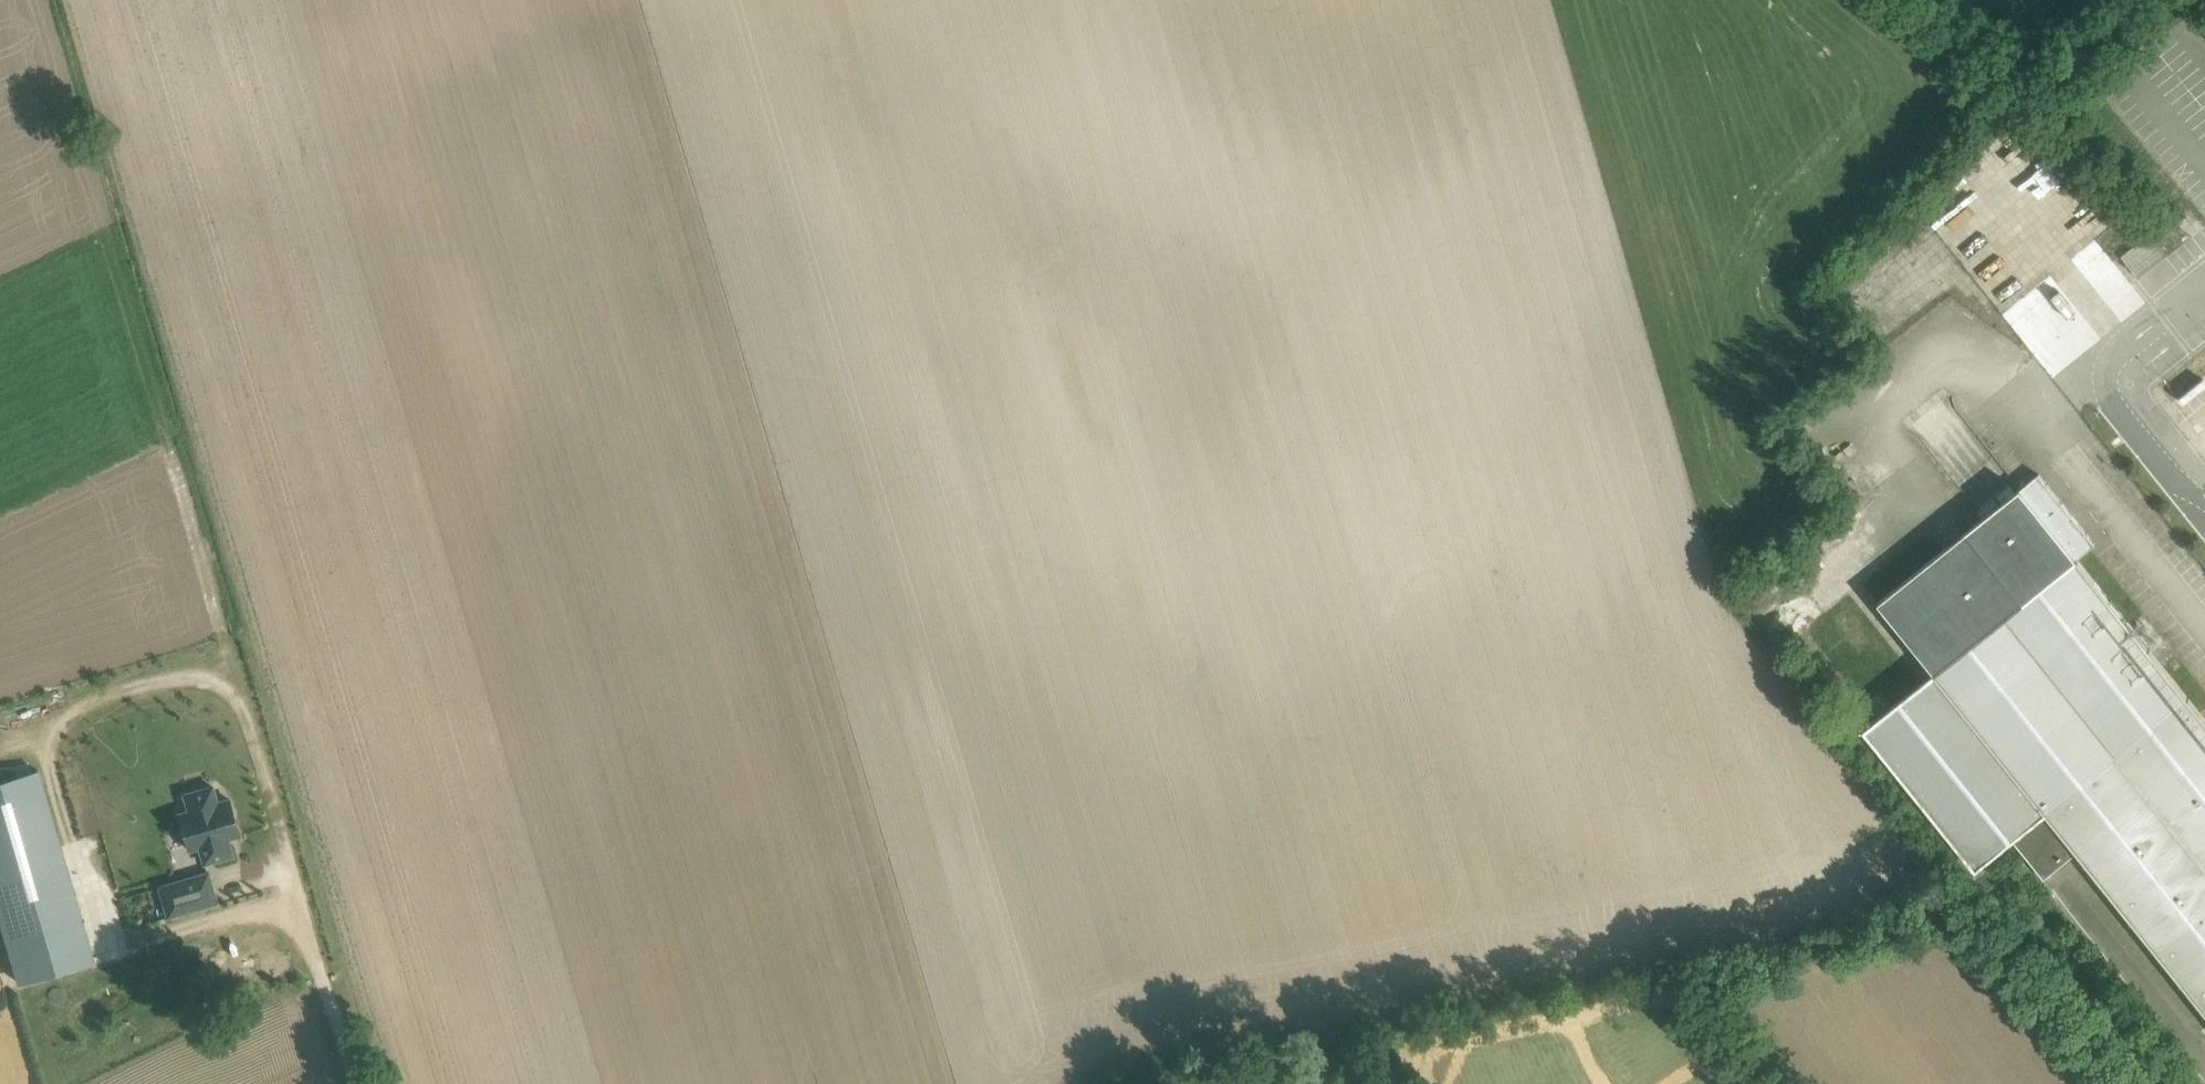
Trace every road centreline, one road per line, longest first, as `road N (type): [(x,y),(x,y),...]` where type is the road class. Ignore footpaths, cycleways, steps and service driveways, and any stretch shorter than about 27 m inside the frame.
road 1 (unclassified): [(363,1083),(323,945)]

